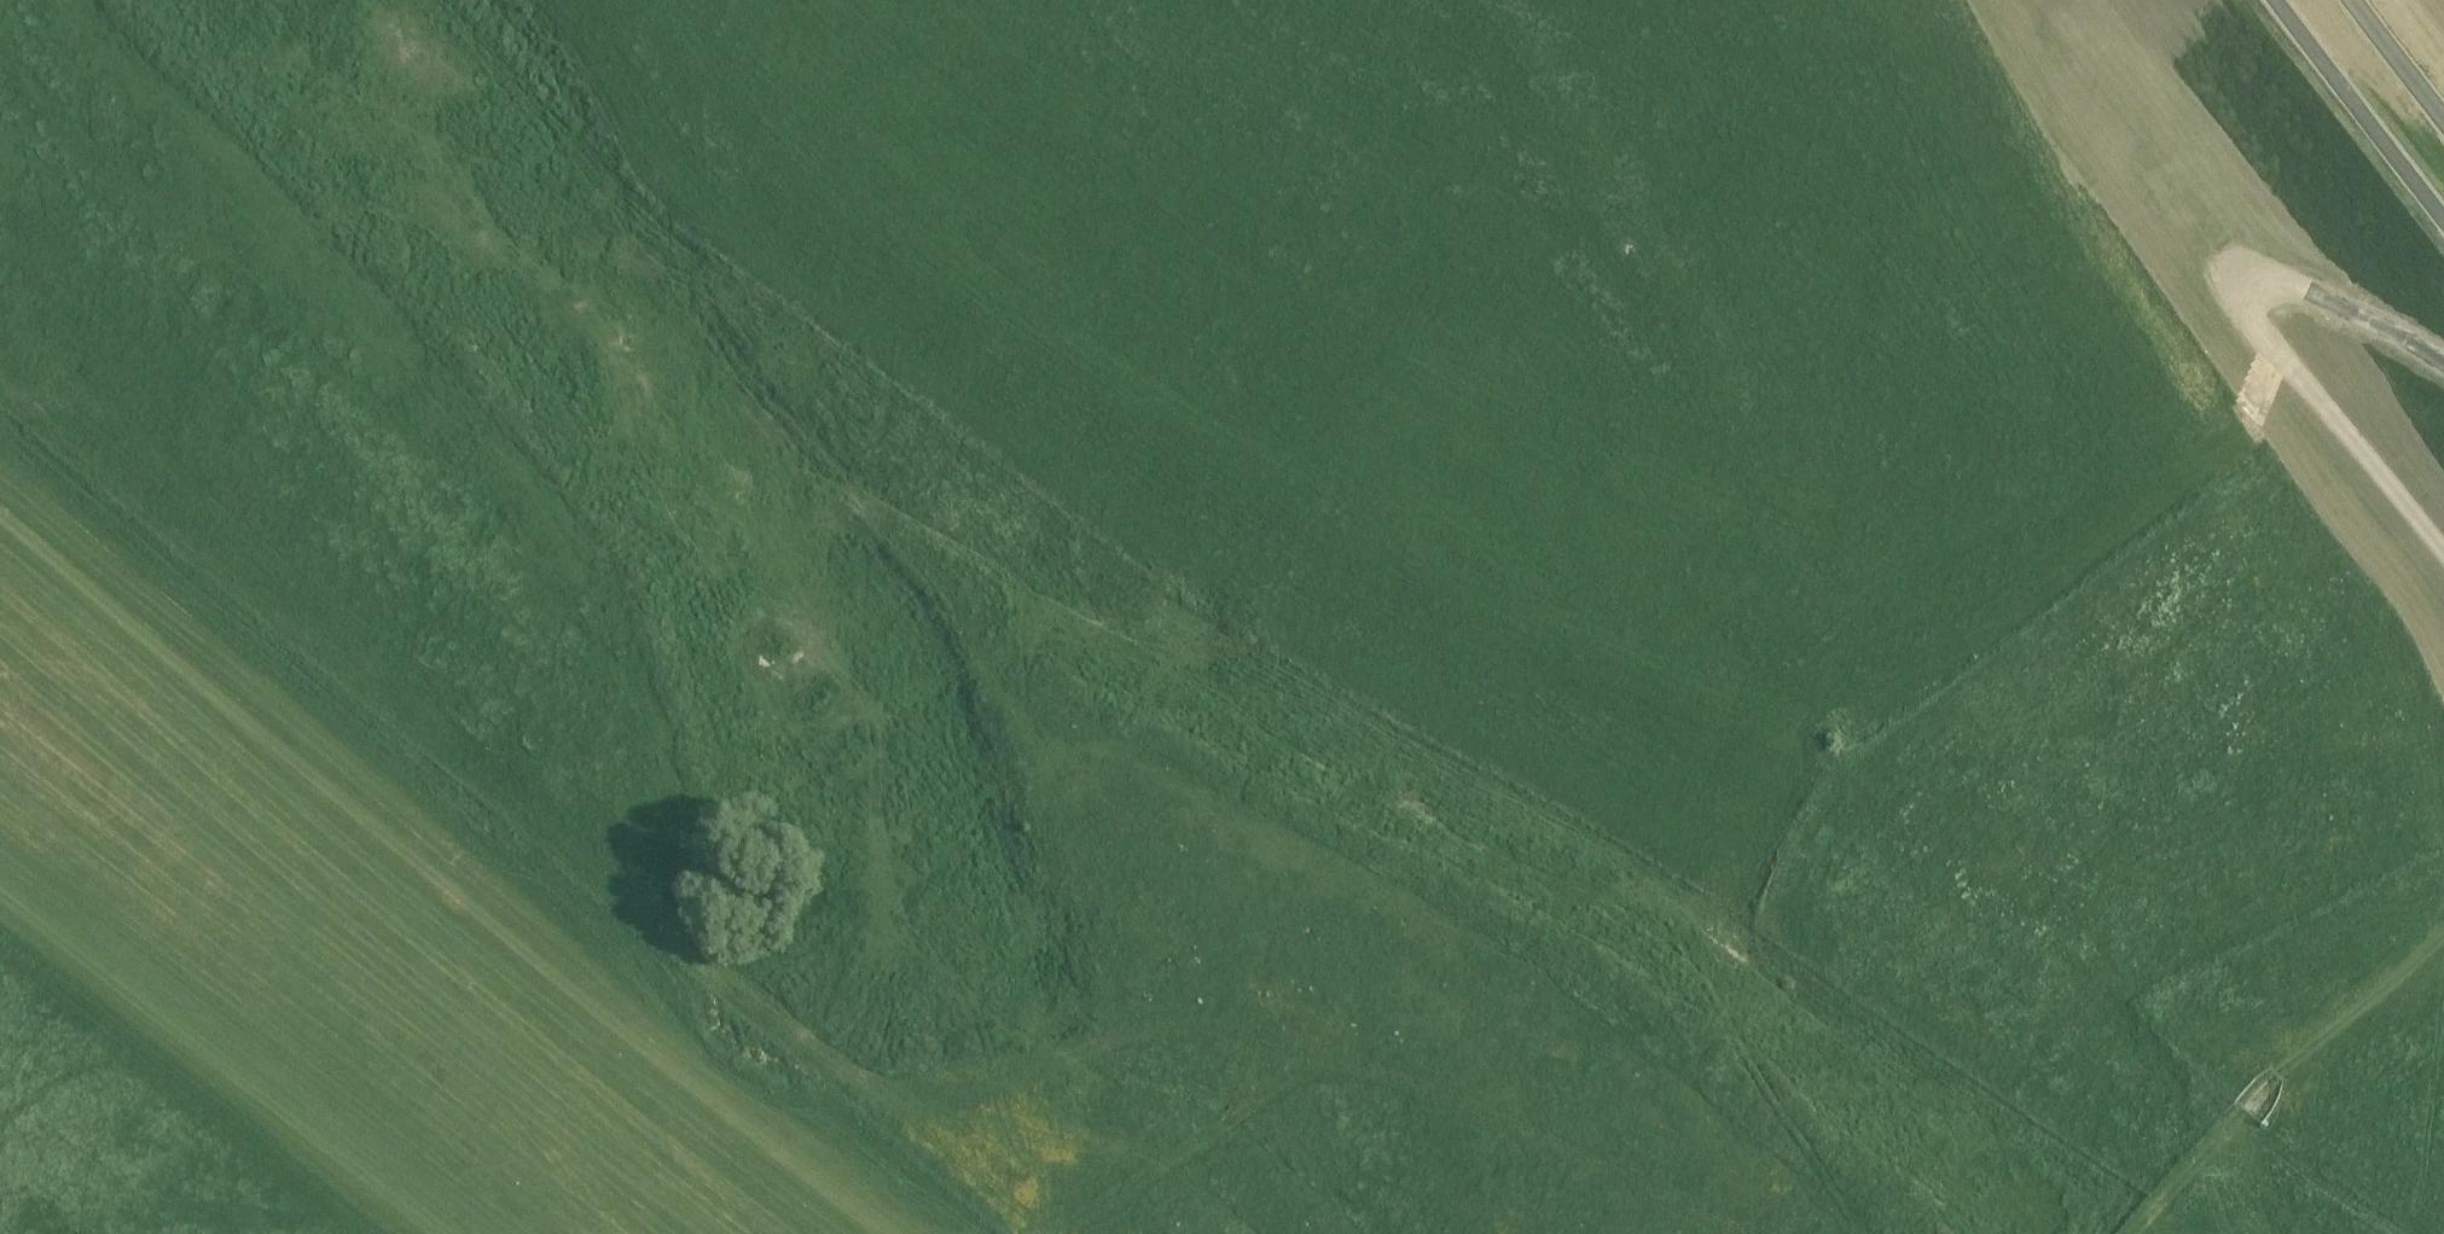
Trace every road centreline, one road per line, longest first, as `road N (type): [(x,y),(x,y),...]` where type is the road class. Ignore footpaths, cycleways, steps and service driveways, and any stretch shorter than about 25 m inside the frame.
road 1 (track): [(2443,553),(2243,316),(2240,282),(2257,273),(2311,292)]
road 2 (unclassified): [(2351,0),(2443,126)]
road 3 (track): [(2443,364),(2311,292)]

